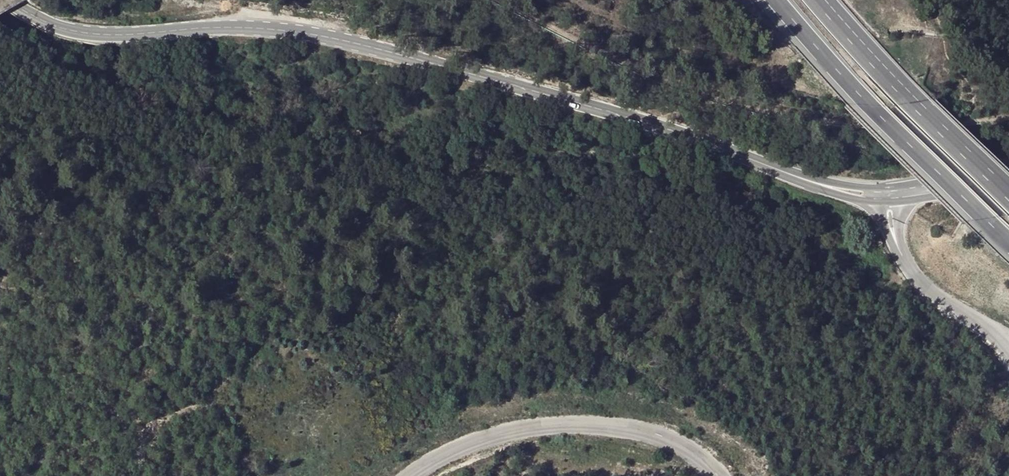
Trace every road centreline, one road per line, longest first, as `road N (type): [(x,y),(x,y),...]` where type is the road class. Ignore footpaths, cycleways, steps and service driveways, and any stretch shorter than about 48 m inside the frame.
road 1 (tertiary): [(6,0),(64,29),(102,36),(279,31),(370,48),(843,189),(890,193)]
road 2 (motorway): [(770,0),(861,105),(1008,249)]
road 3 (residential): [(412,475),(464,446),(530,428),(611,426),(678,445),(712,475)]
road 4 (motorway): [(1008,188),(824,0)]
road 5 (residential): [(967,313),(916,277),(893,230),(890,193)]
road 6 (tertiary): [(890,193),(1008,171)]

